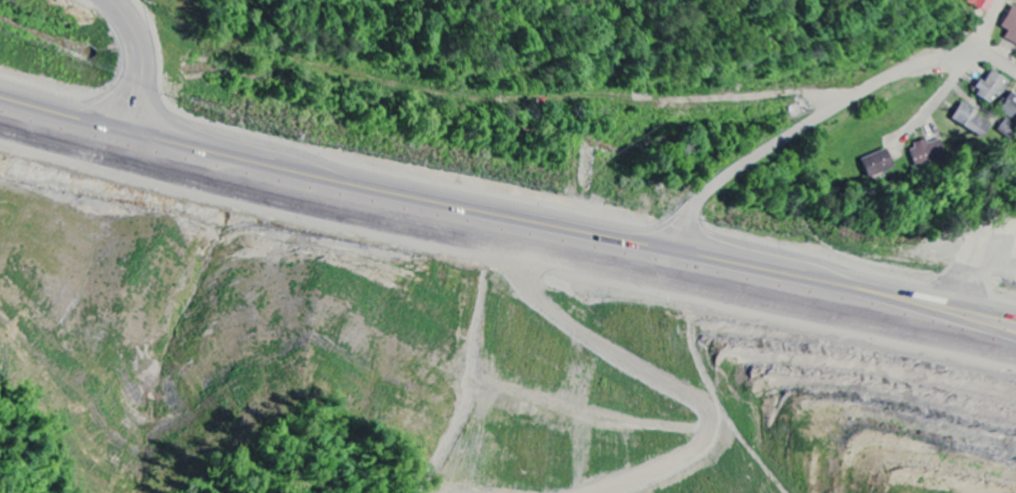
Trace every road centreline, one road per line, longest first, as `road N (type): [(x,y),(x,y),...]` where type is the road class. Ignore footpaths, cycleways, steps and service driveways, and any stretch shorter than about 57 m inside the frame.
road 1 (trunk): [(1015,308),(279,155)]
road 2 (residential): [(961,50),(818,117),(733,172),(665,234)]
road 3 (trunk): [(279,155),(0,98)]
road 4 (secondary): [(129,124),(136,58),(132,25),(116,0)]

